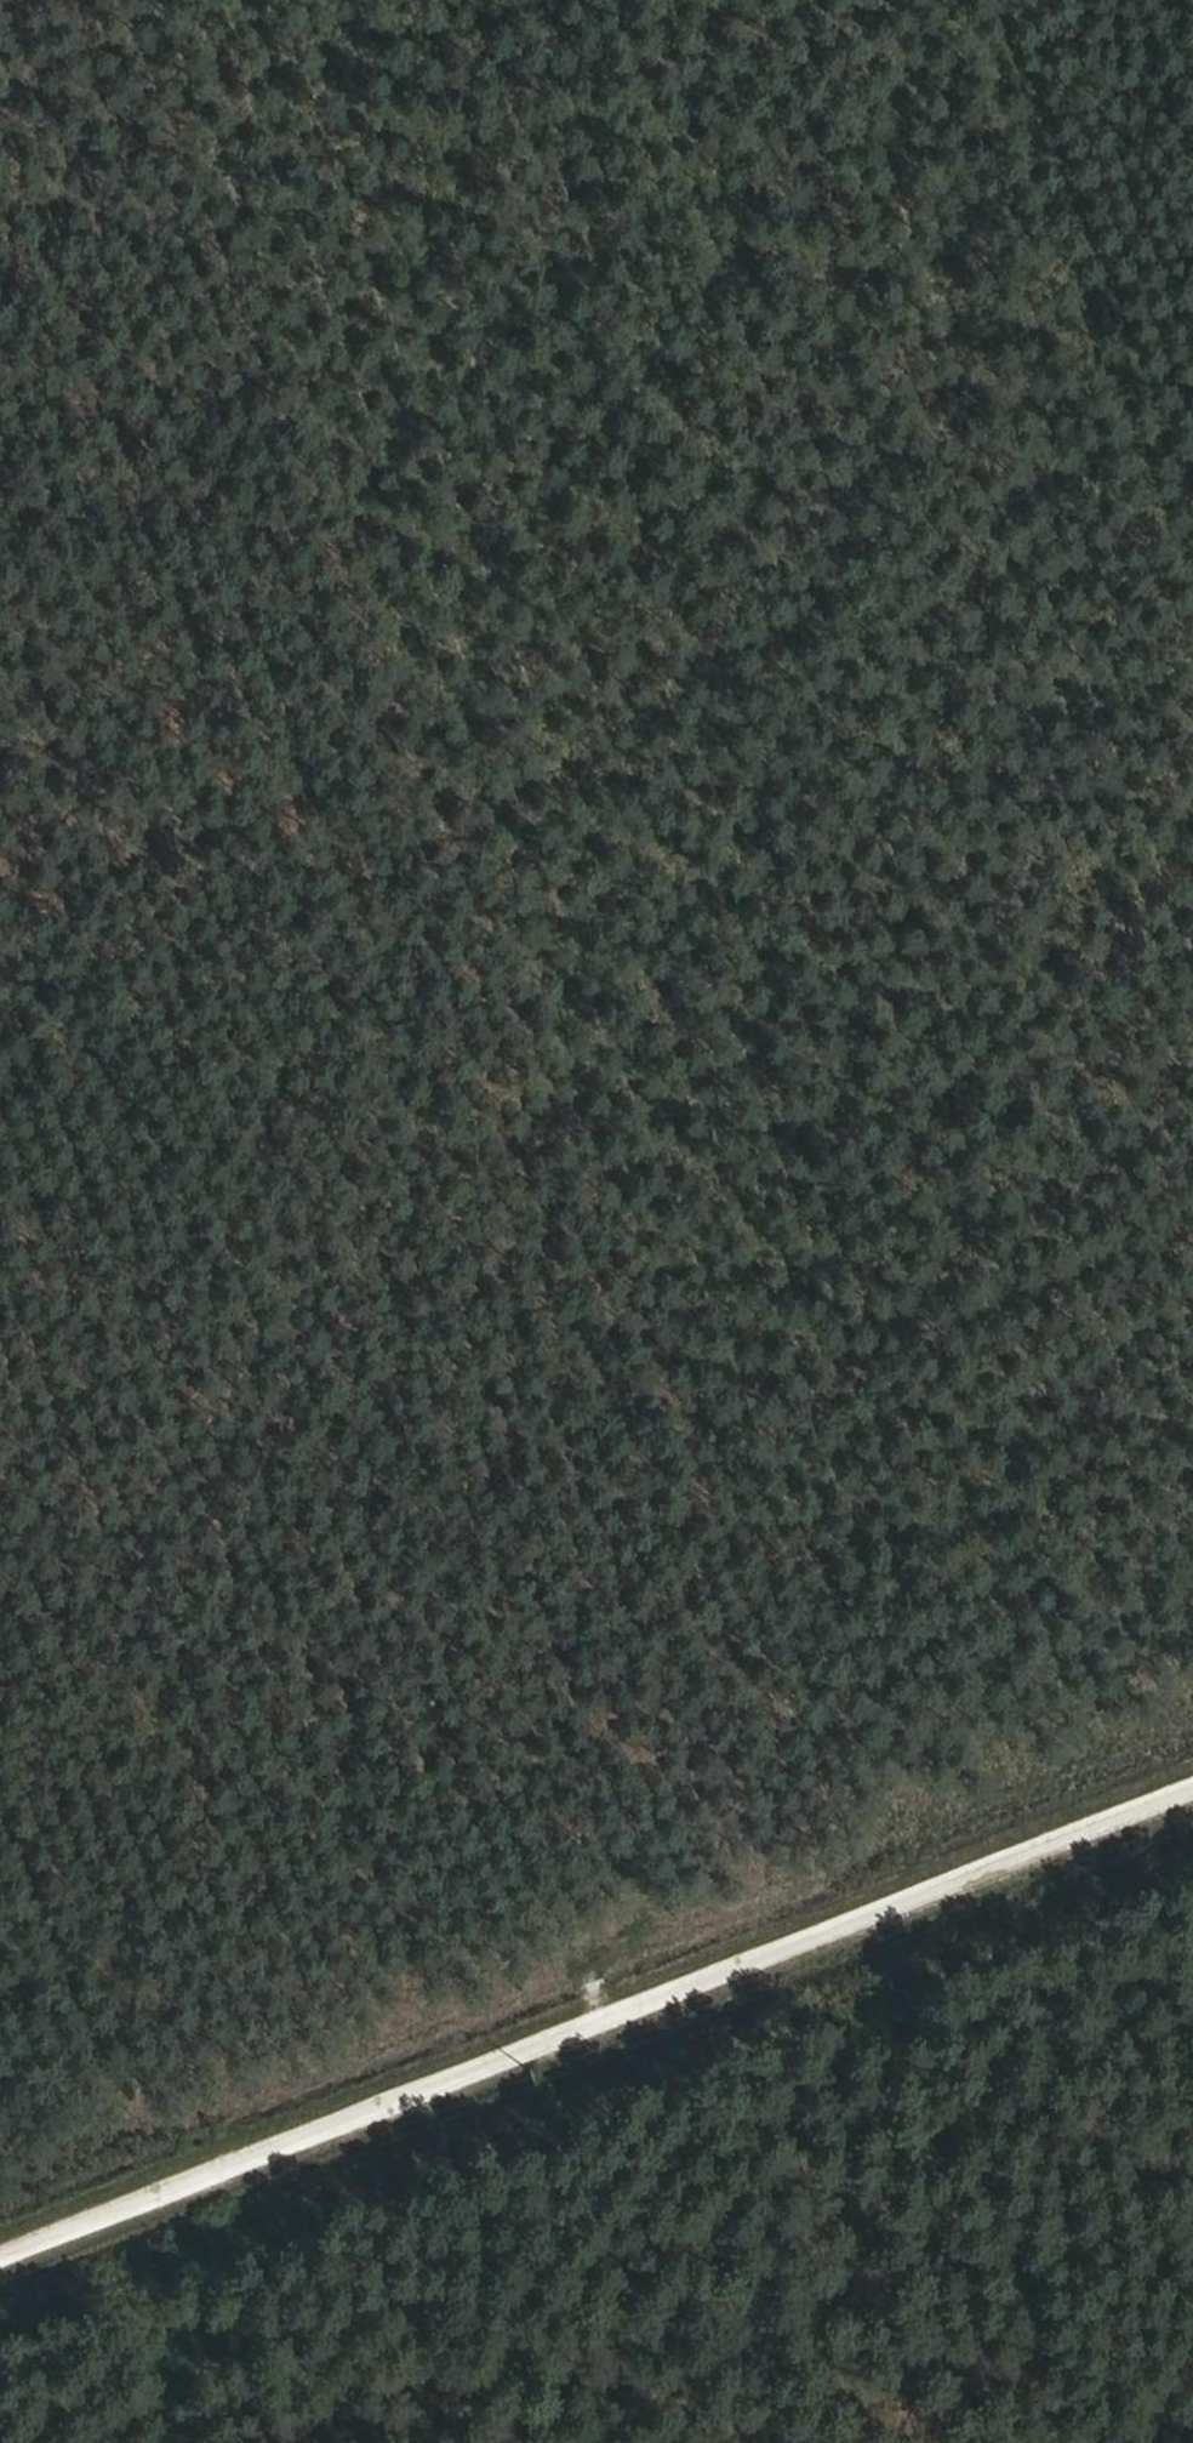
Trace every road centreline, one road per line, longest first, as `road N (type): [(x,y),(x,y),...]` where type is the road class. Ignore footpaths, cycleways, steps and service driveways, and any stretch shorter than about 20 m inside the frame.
road 1 (track): [(0,2265),(1192,1798)]

